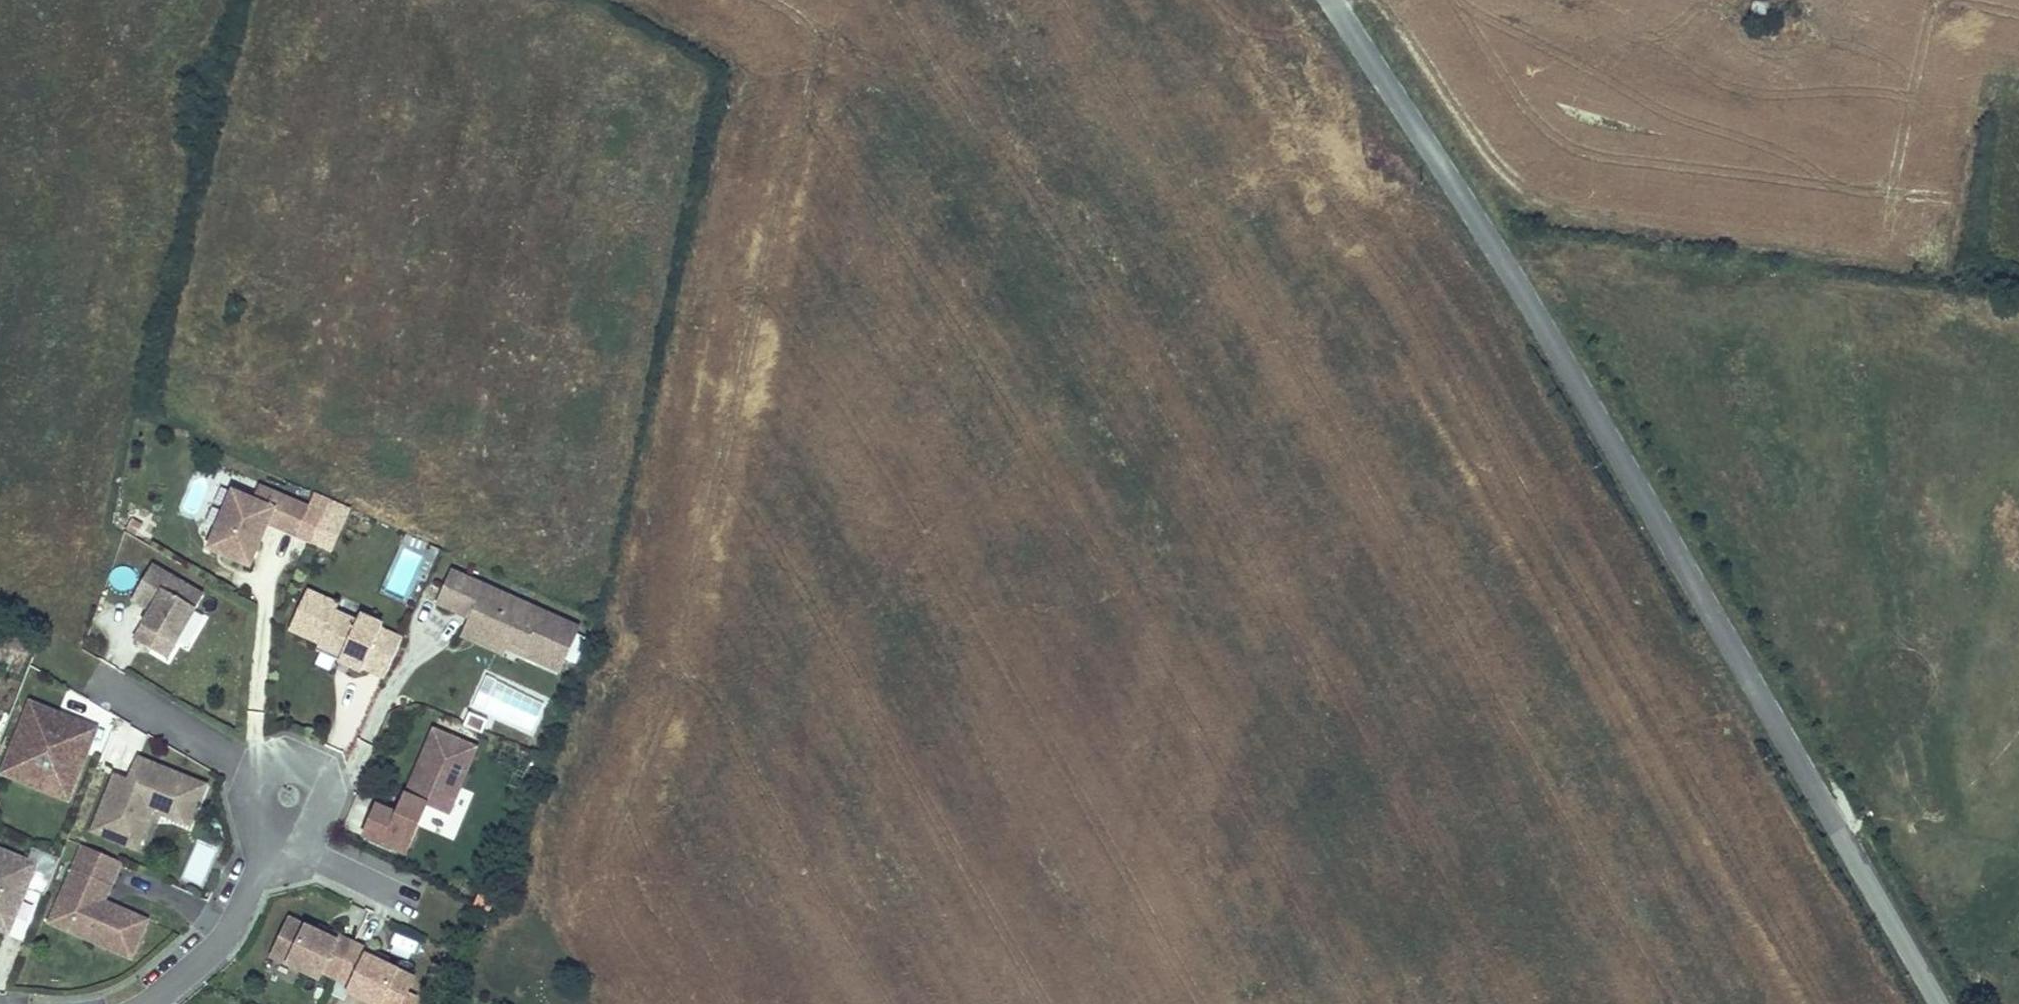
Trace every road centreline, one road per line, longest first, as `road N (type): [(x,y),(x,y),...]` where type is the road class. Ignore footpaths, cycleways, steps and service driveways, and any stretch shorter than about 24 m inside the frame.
road 1 (unclassified): [(1944,1003),(1446,167),(1334,0)]

